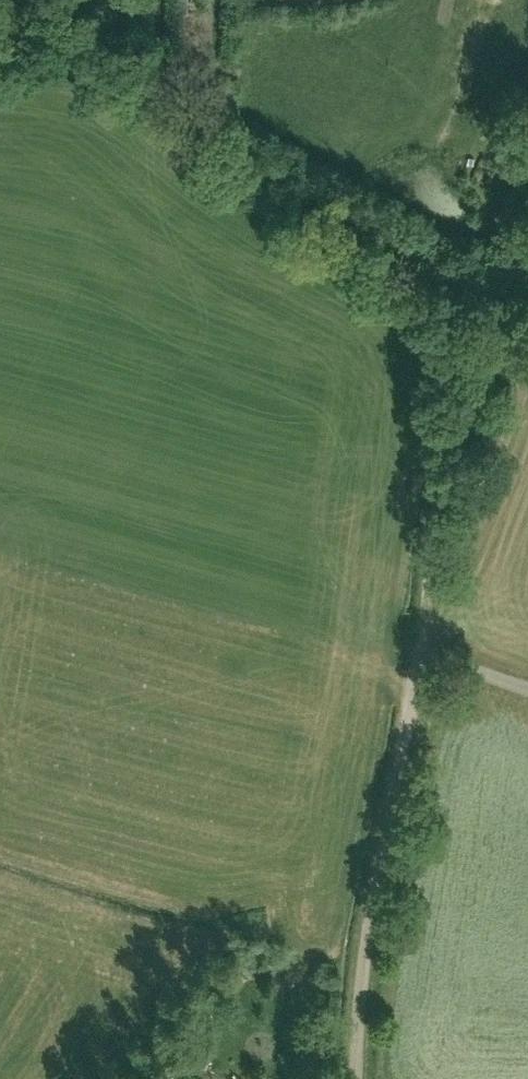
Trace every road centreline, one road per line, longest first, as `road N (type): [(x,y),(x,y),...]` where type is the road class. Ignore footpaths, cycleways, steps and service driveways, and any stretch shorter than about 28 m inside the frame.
road 1 (unclassified): [(354,1078),(364,962),(419,672)]

